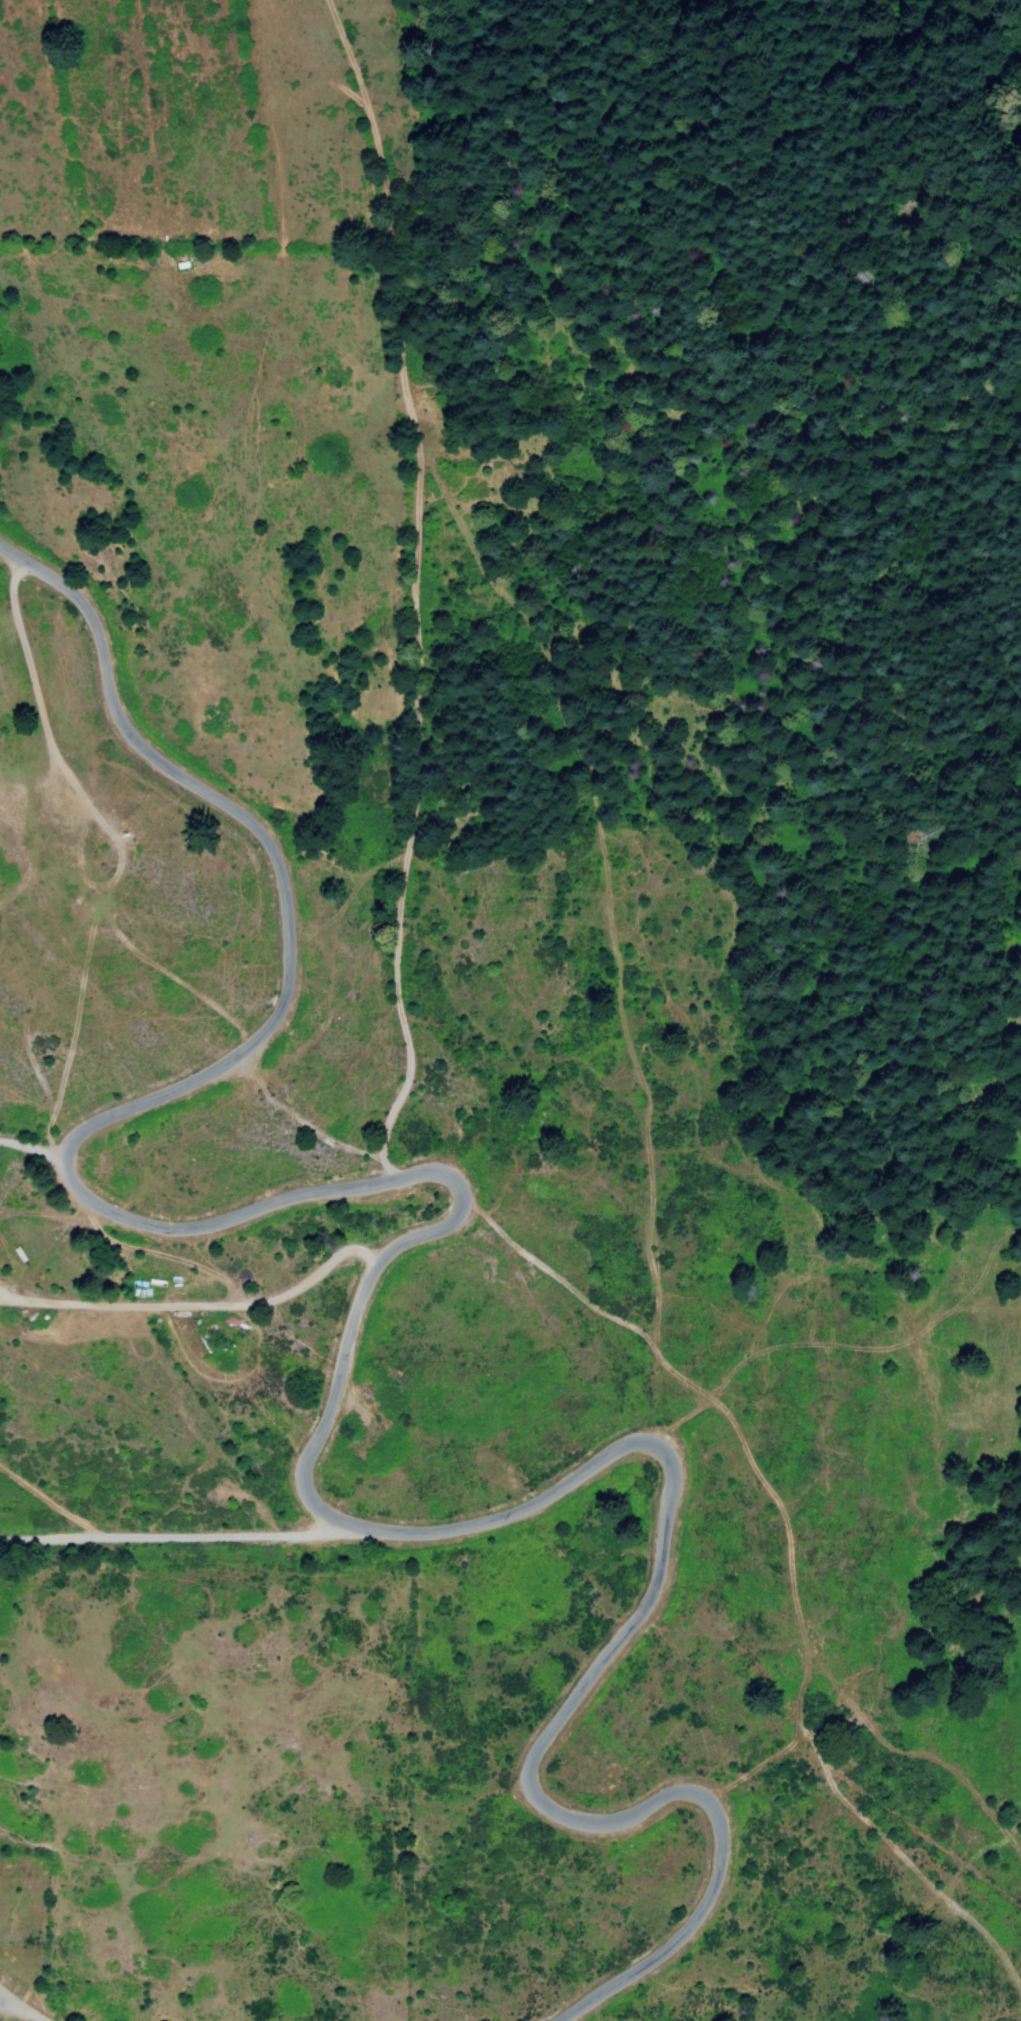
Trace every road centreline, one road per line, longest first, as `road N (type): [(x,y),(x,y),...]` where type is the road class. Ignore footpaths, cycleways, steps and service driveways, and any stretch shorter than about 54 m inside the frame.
road 1 (residential): [(560,2020),(684,1938),(708,1906),(721,1869),(716,1814),(696,1796),(611,1825),(561,1815),(532,1789),(534,1764),(651,1604),(671,1475),(655,1453),(639,1448),(524,1514),(470,1531),(403,1536),(342,1525),(308,1495),(308,1463),(336,1403),(371,1284),(390,1261),(448,1229),(460,1208),(454,1184),(398,1183),(185,1232),(107,1215),(73,1189),(65,1161),(86,1134),(202,1084),(280,1019),(292,964),(285,887),(260,828),(141,749),(122,725),(88,610),(0,551)]

